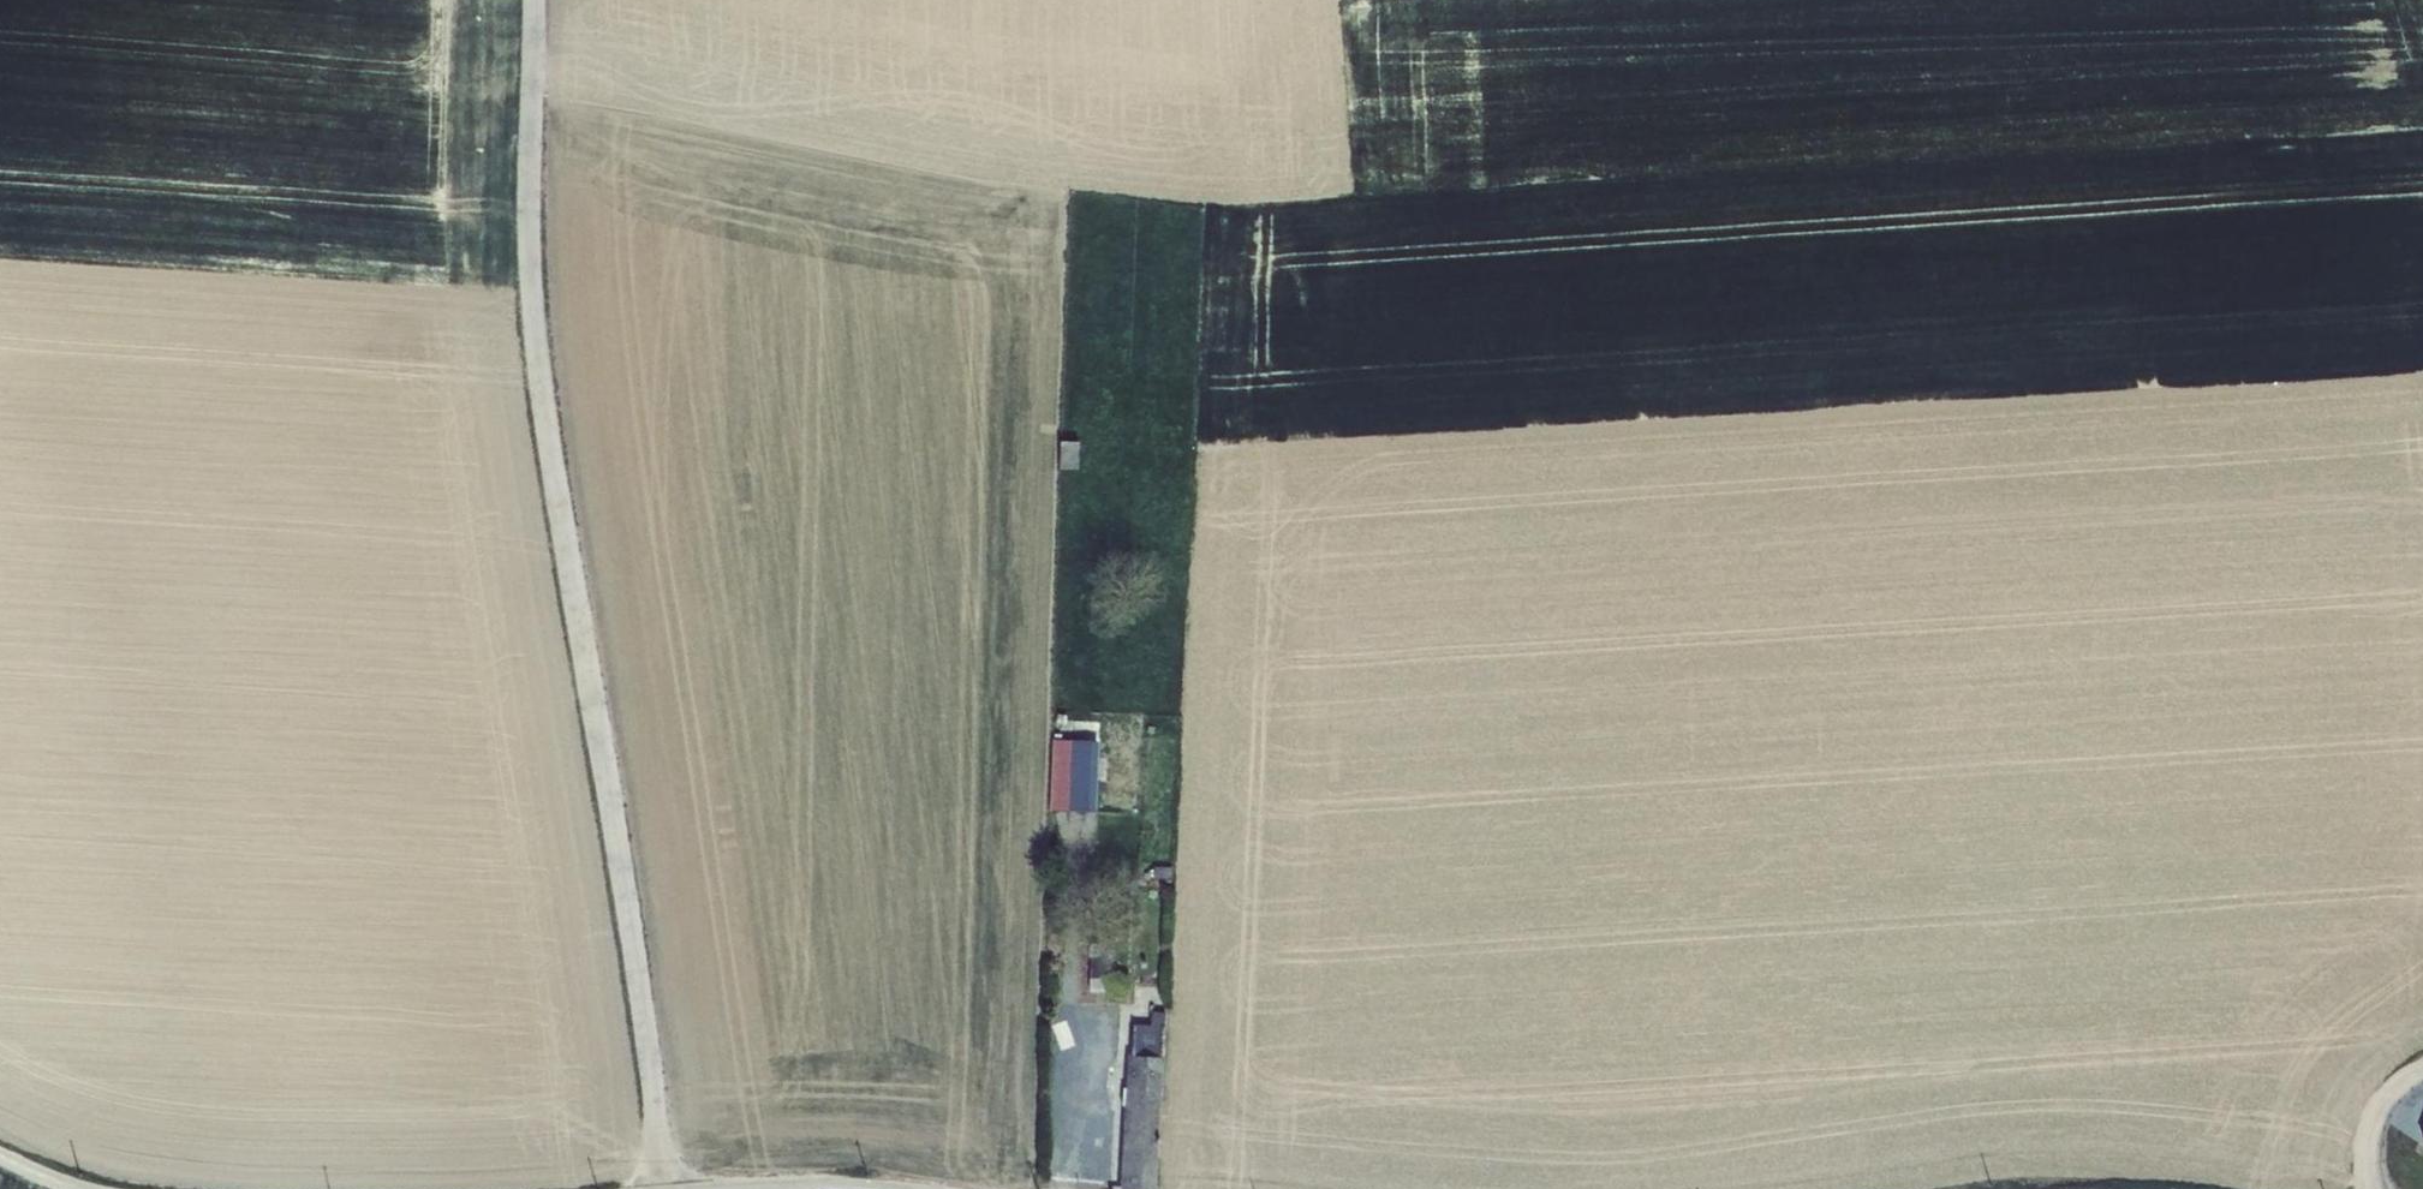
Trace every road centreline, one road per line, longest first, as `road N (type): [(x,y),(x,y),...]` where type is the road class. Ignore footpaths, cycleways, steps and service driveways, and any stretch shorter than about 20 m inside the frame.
road 1 (track): [(545,0),(538,274),(667,1188)]
road 2 (track): [(2374,1188),(2364,1146),(2378,1114),(2422,1070)]

